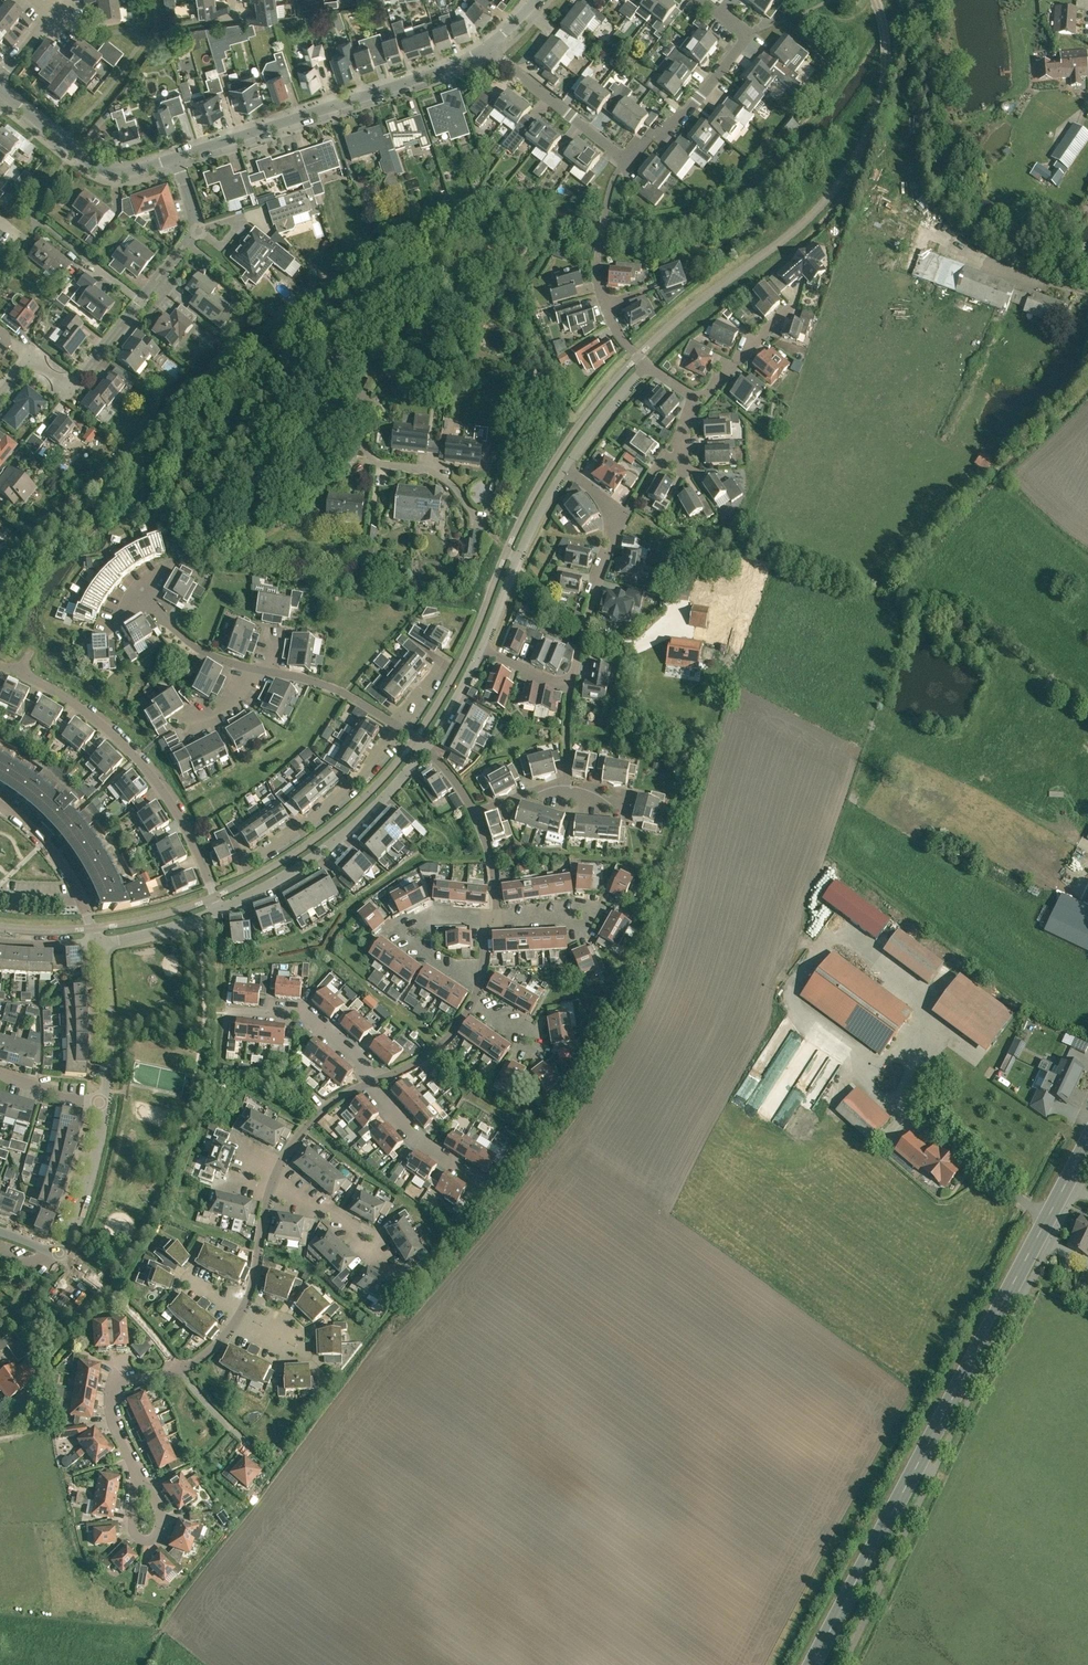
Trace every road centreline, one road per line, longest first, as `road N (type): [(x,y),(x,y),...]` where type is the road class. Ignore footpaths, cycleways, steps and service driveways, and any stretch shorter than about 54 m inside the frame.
road 1 (secondary): [(1087,1148),(817,1664)]
road 2 (residential): [(515,563),(439,473),(370,458),(285,339),(224,272),(186,244)]
road 3 (residential): [(491,47),(515,78),(625,165),(660,125),(675,121),(746,35),(703,0)]
road 4 (residential): [(215,912),(187,831),(136,759),(66,700),(0,668)]
road 5 (residential): [(175,160),(449,69),(491,47)]
road 6 (residential): [(215,912),(320,854),(424,749)]
road 7 (residential): [(244,866),(349,790),(399,728)]
road 8 (residential): [(0,394),(29,357),(70,389),(138,304)]
road 9 (unclassified): [(1087,293),(1050,285),(925,229),(904,209)]
road 10 (residential): [(8,100),(98,171),(123,175),(175,160)]
road 11 (residential): [(479,987),(423,956),(414,932),(419,921),(445,916),(493,922)]
road 12 (residential): [(379,1081),(314,1022),(231,1012)]
road 13 (residential): [(105,1107),(101,941)]
road 14 (residential): [(93,941),(64,872),(0,809)]
road 15 (residential): [(401,1278),(369,1243),(275,1175)]
road 16 (residential): [(136,1469),(111,1421),(112,1382),(175,1367)]
road 17 (residential): [(136,1469),(133,1532),(145,1543),(160,1518),(140,1476)]
road 18 (residential): [(59,1253),(88,1187),(105,1107)]
road 19 (residential): [(481,1186),(417,1143),(368,1085)]
road 20 (residential): [(399,728),(349,695),(267,672)]
road 21 (residential): [(241,1311),(275,1175)]
road 22 (residential): [(700,402),(625,517)]
road 23 (residential): [(251,669),(196,648),(143,595)]
road 24 (residential): [(564,469),(647,365)]
road 25 (residential): [(275,1175),(316,1117),(368,1085)]
road 26 (residential): [(789,309),(700,402)]
road 27 (residential): [(379,1081),(450,1038),(473,1003)]
road 28 (residential): [(188,1367),(192,1383),(265,1456)]

